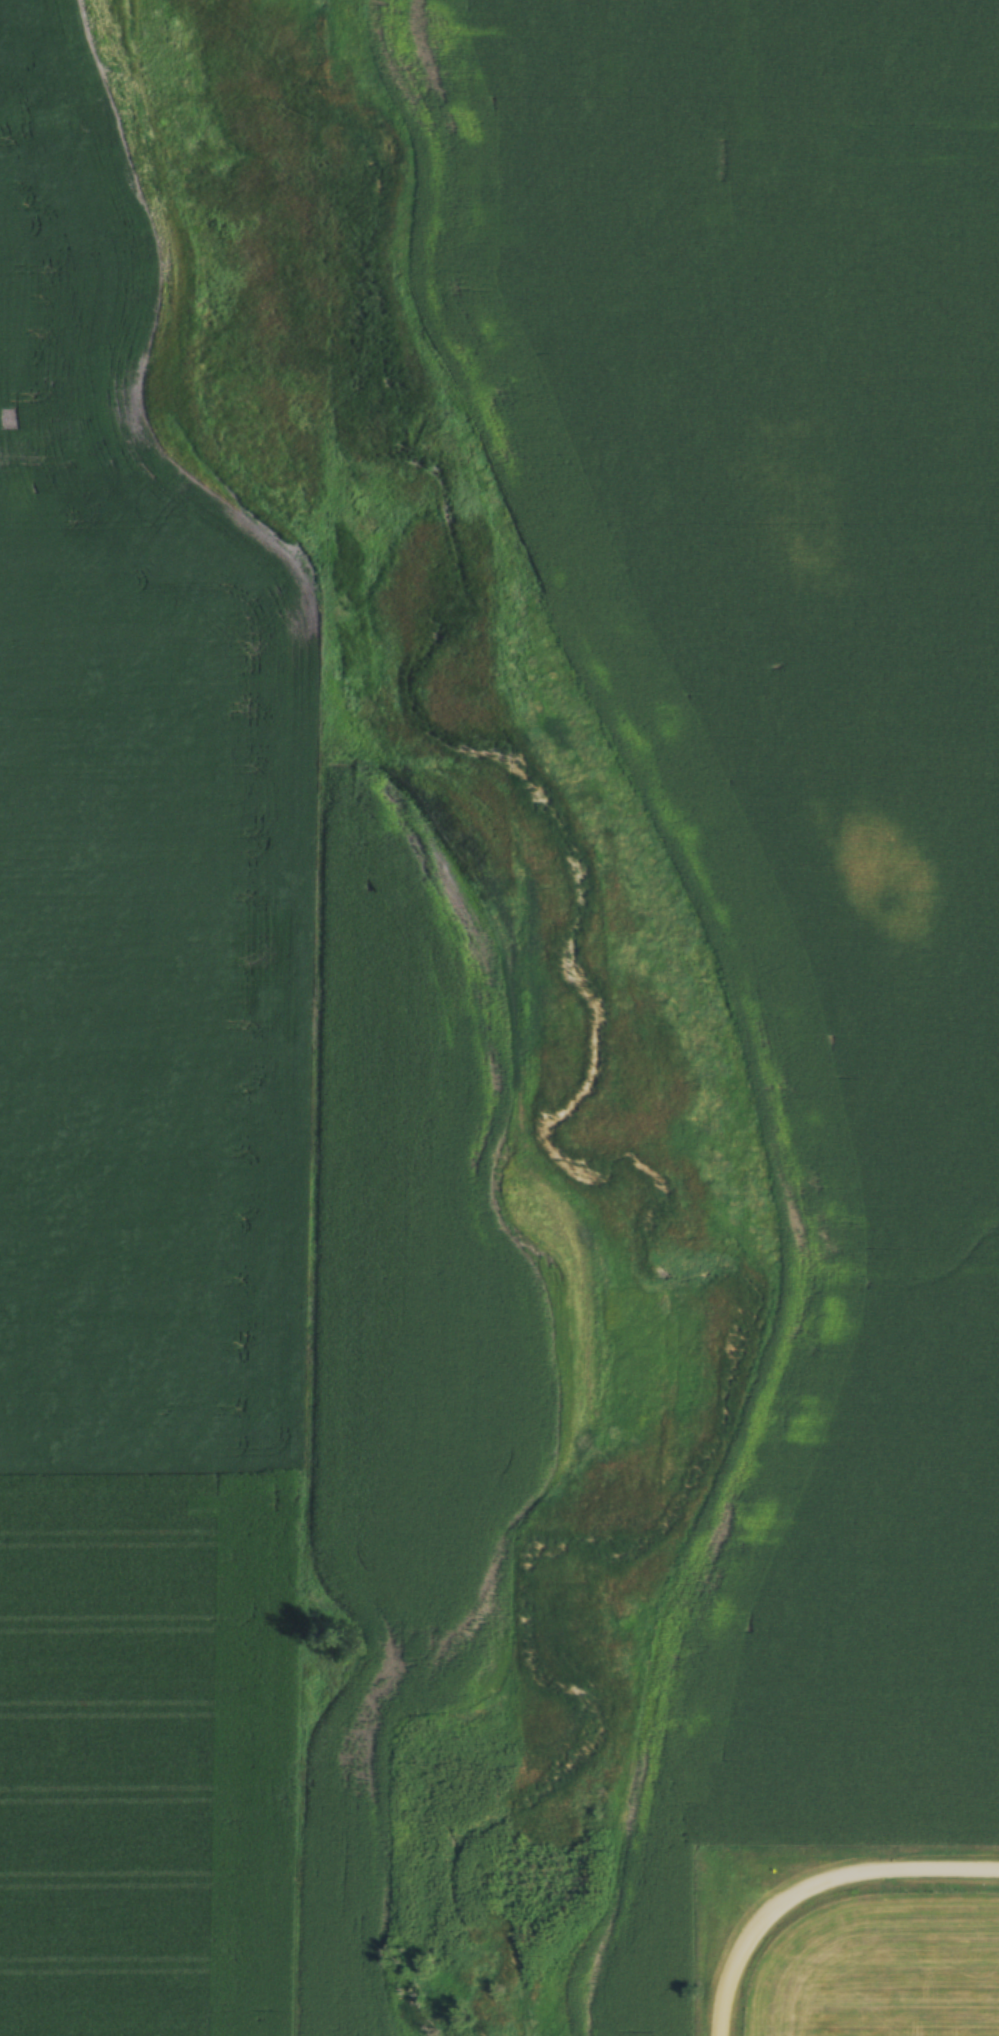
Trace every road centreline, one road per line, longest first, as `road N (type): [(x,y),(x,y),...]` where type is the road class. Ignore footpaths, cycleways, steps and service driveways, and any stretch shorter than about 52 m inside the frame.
road 1 (residential): [(723,2017),(746,1944),(774,1909),(823,1880),(867,1871),(998,1871)]

